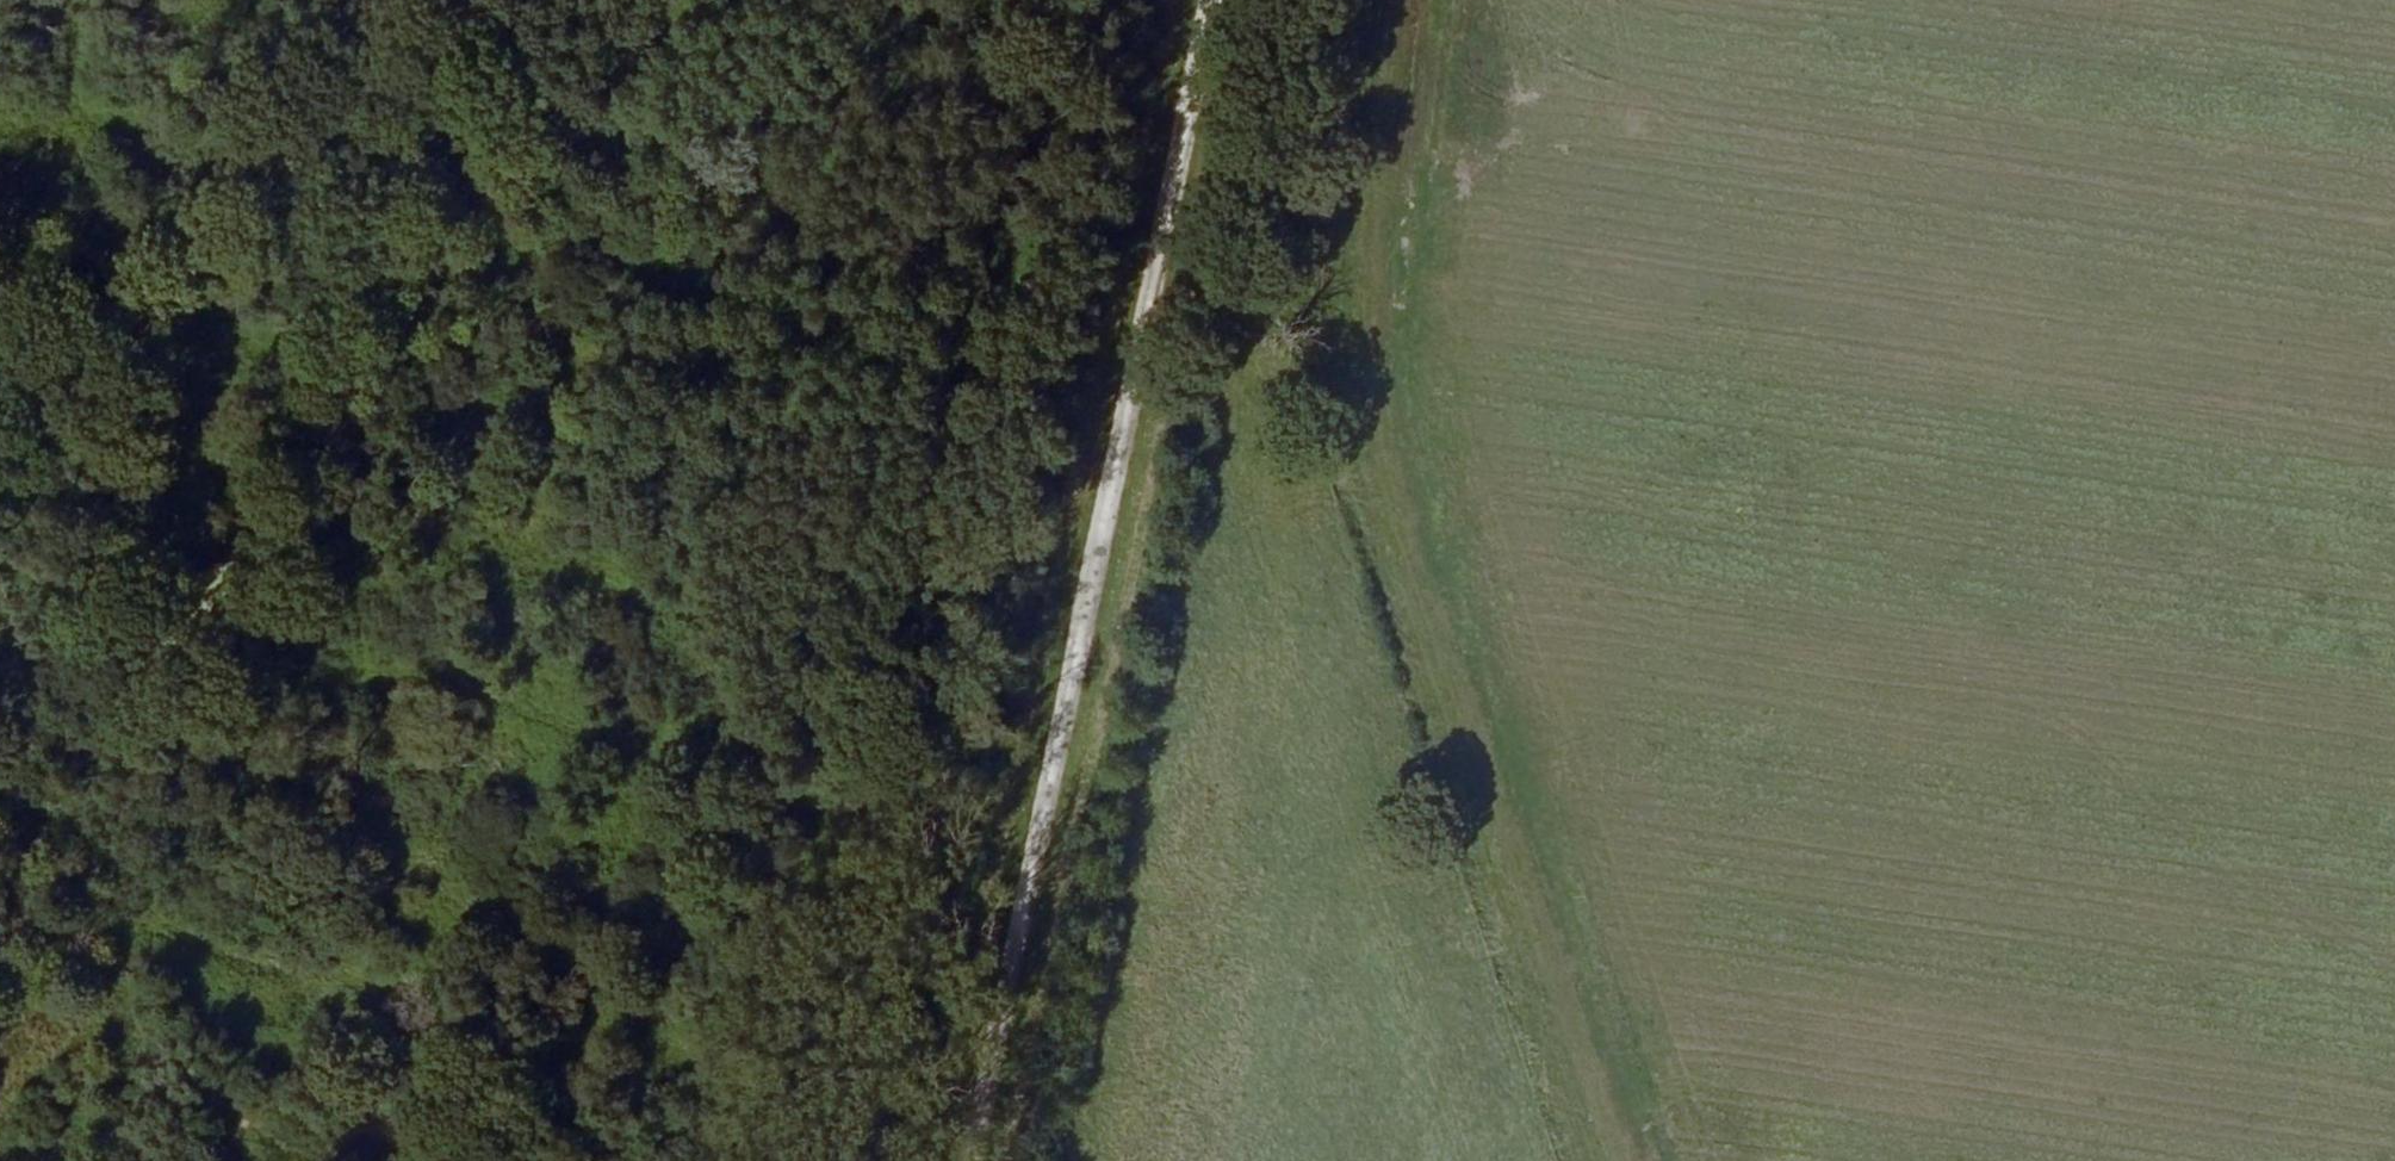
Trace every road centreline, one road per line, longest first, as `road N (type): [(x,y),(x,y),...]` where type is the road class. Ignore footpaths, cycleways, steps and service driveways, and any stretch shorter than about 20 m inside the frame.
road 1 (unclassified): [(971,1160),(1210,0)]

